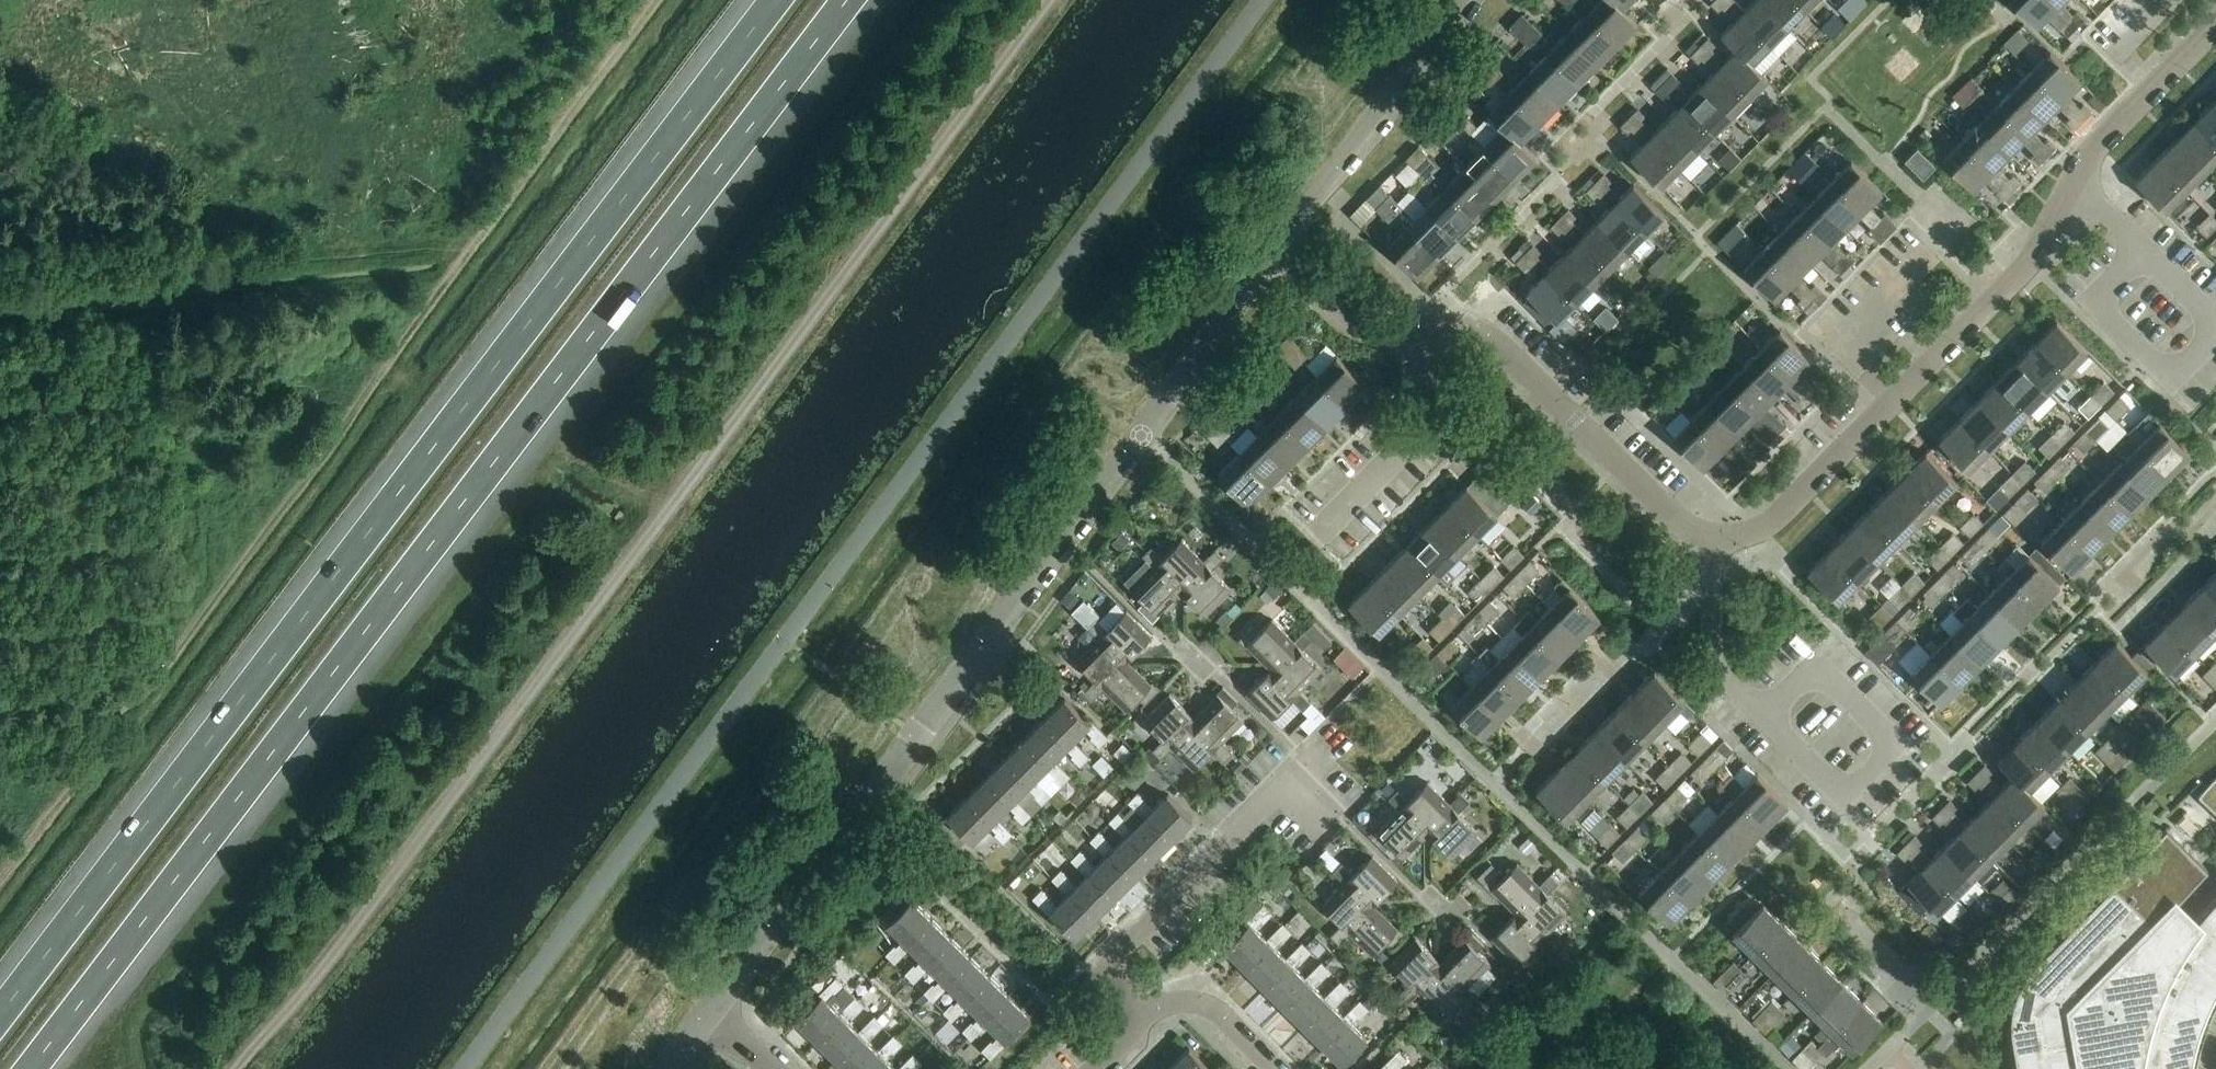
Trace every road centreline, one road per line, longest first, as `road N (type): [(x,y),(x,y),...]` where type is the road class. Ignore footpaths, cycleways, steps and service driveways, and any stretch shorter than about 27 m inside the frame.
road 1 (motorway): [(33,1068),(850,0)]
road 2 (track): [(1047,0),(242,1068)]
road 3 (motorway): [(775,0),(0,1016)]
road 4 (track): [(659,0),(155,681),(121,706),(77,785),(0,886)]
road 5 (unclassified): [(711,1010),(1281,244)]
road 6 (track): [(479,241),(0,301)]
road 7 (residential): [(1139,1021),(1109,964),(1288,780),(1328,819)]
road 8 (residential): [(1714,538),(1677,521),(1505,349),(1466,331),(1423,329)]
road 9 (unclassified): [(1281,244),(1464,0)]
road 10 (residential): [(2072,186),(2025,266),(1891,402)]
road 11 (residential): [(1423,329),(1417,435),(1314,537)]
road 12 (residential): [(1847,794),(1895,744),(1817,667),(1764,714)]
road 13 (residential): [(1891,402),(1764,528),(1714,538)]
road 14 (residential): [(1714,538),(1713,655),(1730,686),(1764,714)]
road 15 (residential): [(1891,402),(1842,340),(1921,258)]
road 16 (residential): [(1423,329),(1355,319),(1281,244)]
road 17 (residential): [(2215,326),(2169,375),(2093,301)]
road 18 (residential): [(1273,1068),(1210,1007),(1159,1007),(1139,1021)]
road 19 (residential): [(2158,84),(2086,157),(2072,186)]

